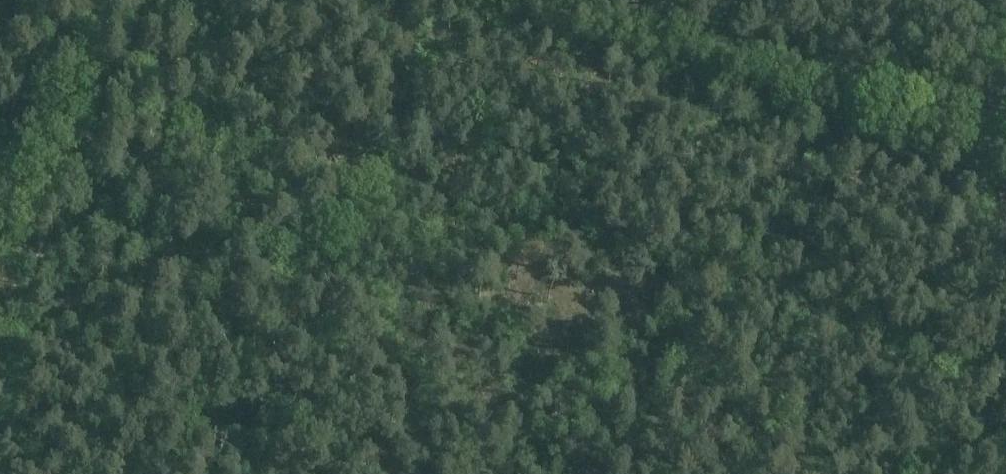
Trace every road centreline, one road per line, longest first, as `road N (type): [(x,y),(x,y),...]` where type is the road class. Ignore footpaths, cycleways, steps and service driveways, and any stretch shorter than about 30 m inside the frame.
road 1 (track): [(0,309),(162,0)]

